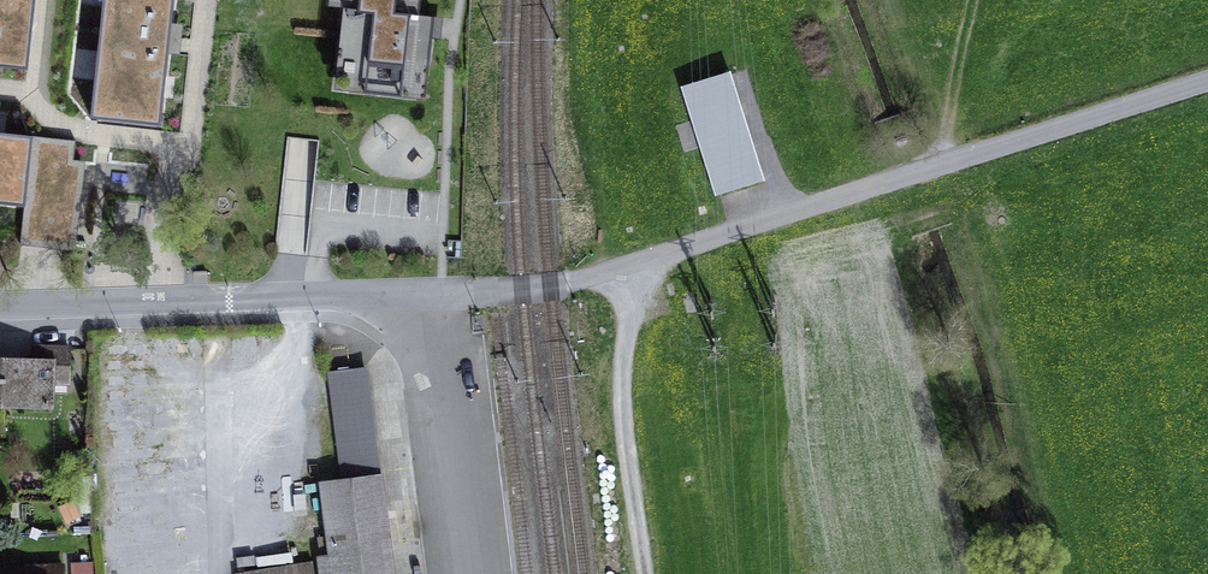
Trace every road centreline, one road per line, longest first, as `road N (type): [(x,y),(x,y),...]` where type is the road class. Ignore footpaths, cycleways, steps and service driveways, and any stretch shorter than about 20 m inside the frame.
road 1 (residential): [(429,296),(0,306)]
road 2 (track): [(645,573),(619,387),(617,267)]
road 3 (residential): [(473,573),(429,296)]
road 4 (residential): [(429,296),(551,289),(617,267)]
road 5 (track): [(934,165),(975,0)]

